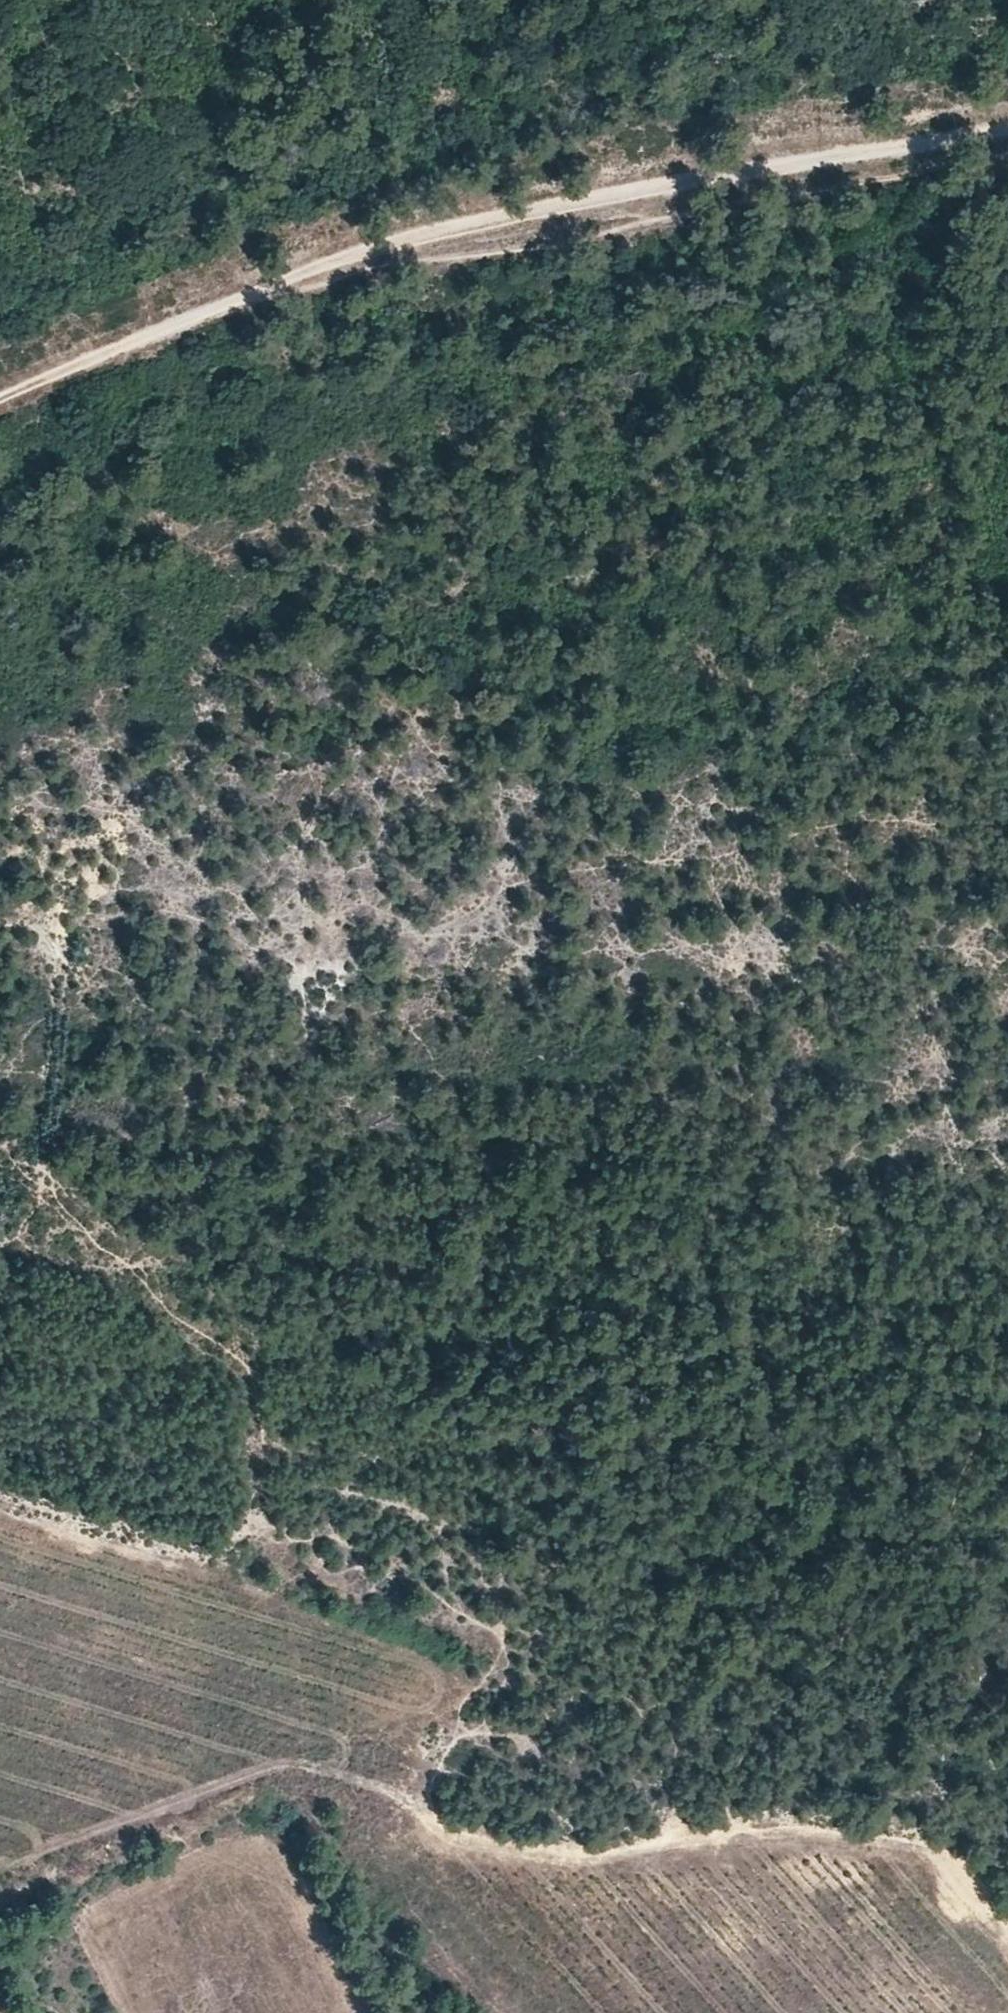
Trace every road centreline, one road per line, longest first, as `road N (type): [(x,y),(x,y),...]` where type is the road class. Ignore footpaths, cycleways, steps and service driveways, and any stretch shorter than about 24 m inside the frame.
road 1 (track): [(0,406),(171,329),(460,227),(818,155),(1007,131)]
road 2 (track): [(738,1810),(703,1835),(636,1849),(472,1842),(392,1784),(311,1755),(69,1842),(0,1857)]

